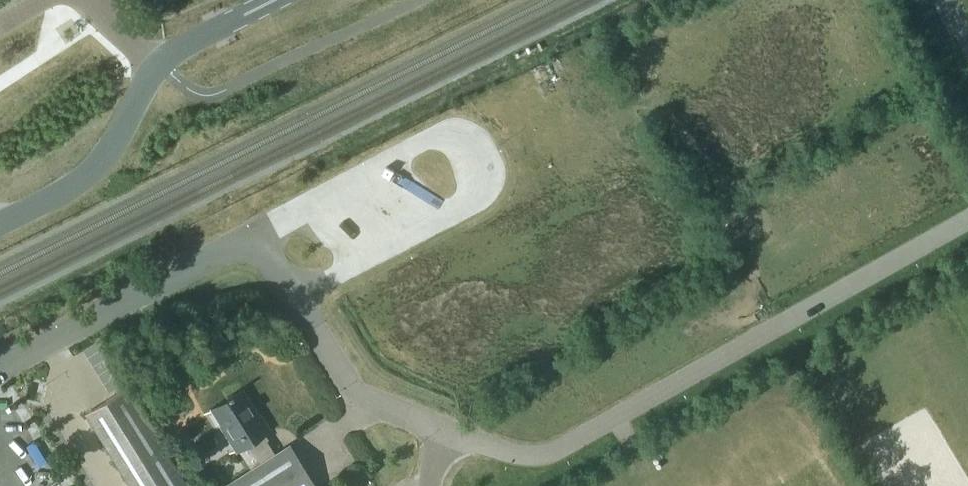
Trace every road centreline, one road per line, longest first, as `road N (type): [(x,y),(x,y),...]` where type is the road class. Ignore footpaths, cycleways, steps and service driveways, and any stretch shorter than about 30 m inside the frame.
road 1 (unclassified): [(443,431),(525,456),(583,440),(967,222)]
road 2 (unclassified): [(0,368),(240,243),(258,249),(283,276),(351,388),(443,431)]
road 3 (tertiary): [(161,59),(108,157),(75,184),(0,222)]
road 4 (tertiary): [(161,59),(272,0)]

